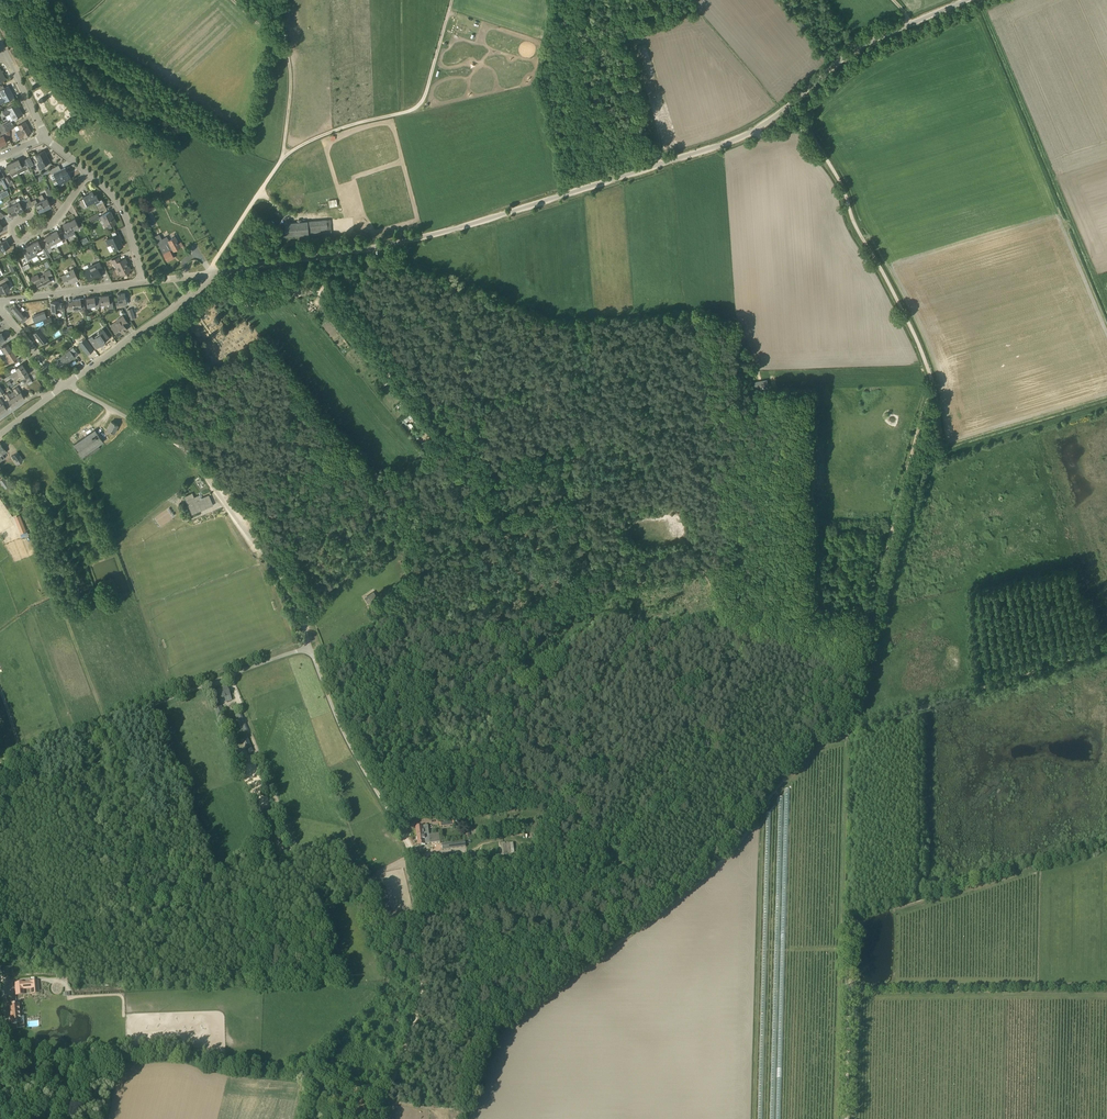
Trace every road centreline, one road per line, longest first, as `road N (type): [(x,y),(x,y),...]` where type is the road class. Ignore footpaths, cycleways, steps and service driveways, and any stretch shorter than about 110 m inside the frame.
road 1 (unclassified): [(210,274),(442,233),(756,130),(865,47),(970,0)]
road 2 (track): [(756,130),(771,138),(797,128),(809,133),(844,185),(934,380),(855,682),(835,710)]
road 3 (track): [(810,745),(697,880),(559,986),(516,948),(422,911)]
road 4 (track): [(377,246),(395,263),(562,327),(696,317),(737,326),(760,375)]
road 5 (unclassified): [(308,649),(271,562),(191,455),(66,385)]
road 6 (unclassified): [(0,764),(308,649)]
road 7 (track): [(847,731),(1106,649)]
road 8 (track): [(1106,992),(848,993)]
road 9 (track): [(450,0),(412,110),(349,124),(282,157)]
road 10 (unclassified): [(423,867),(371,787),(308,649)]
road 11 (track): [(379,1118),(414,1008),(422,911)]
road 12 (track): [(841,918),(836,1118)]
road 13 (track): [(847,731),(841,918)]
road 14 (unclassified): [(66,385),(210,274)]
road 15 (track): [(282,157),(286,57),(237,3)]
road 16 (residential): [(0,302),(142,282)]
road 17 (track): [(282,157),(210,274)]
road 18 (residential): [(142,282),(124,211),(88,173)]
road 19 (track): [(848,993),(846,1118)]
road 20 (track): [(328,299),(249,300),(219,271)]

